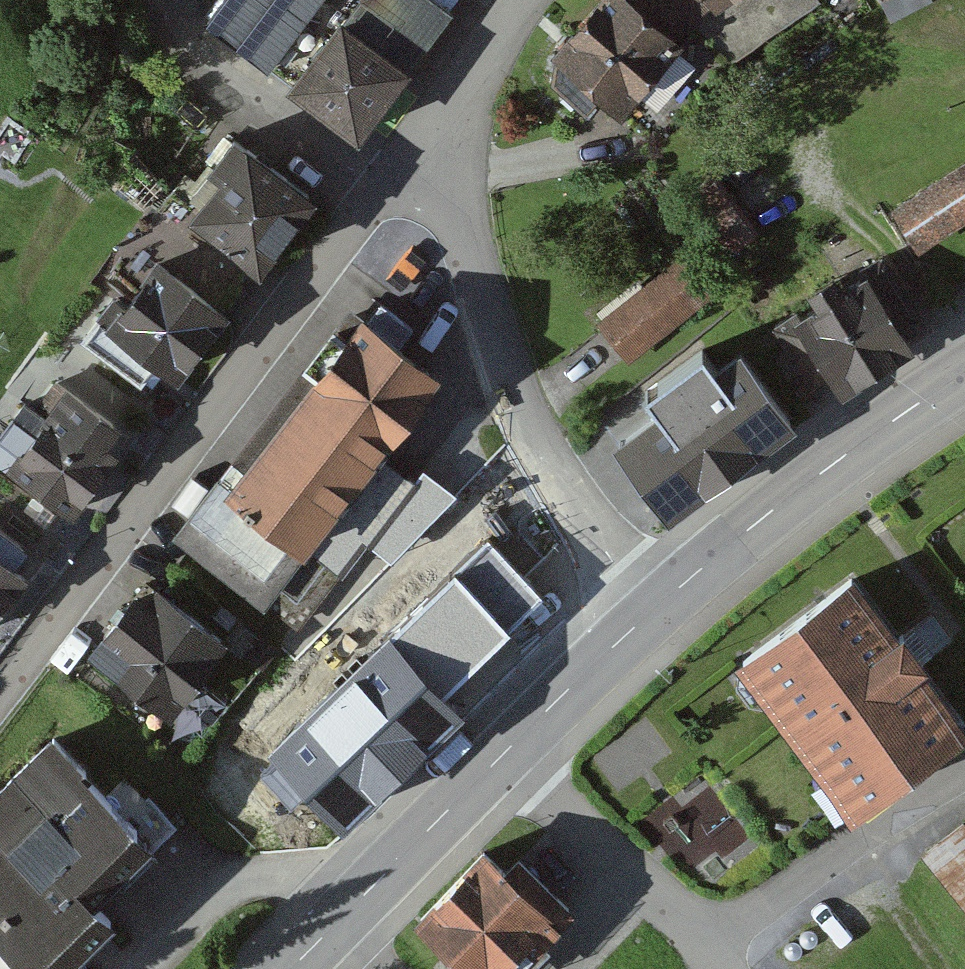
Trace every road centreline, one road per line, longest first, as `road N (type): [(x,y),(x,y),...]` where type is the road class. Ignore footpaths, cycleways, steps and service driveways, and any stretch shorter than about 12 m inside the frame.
road 1 (residential): [(435,149),(367,207),(0,699)]
road 2 (residential): [(435,149),(528,420),(625,583),(653,613)]
road 3 (secondary): [(964,373),(752,526),(653,613)]
road 4 (residential): [(503,755),(679,912),(721,968)]
road 5 (residential): [(352,906),(321,881),(251,881),(224,893),(143,968)]
road 6 (secondary): [(503,755),(352,906)]
road 7 (secondary): [(653,613),(503,755)]
road 8 (residential): [(526,0),(435,149)]
road 9 (track): [(867,847),(953,968)]

